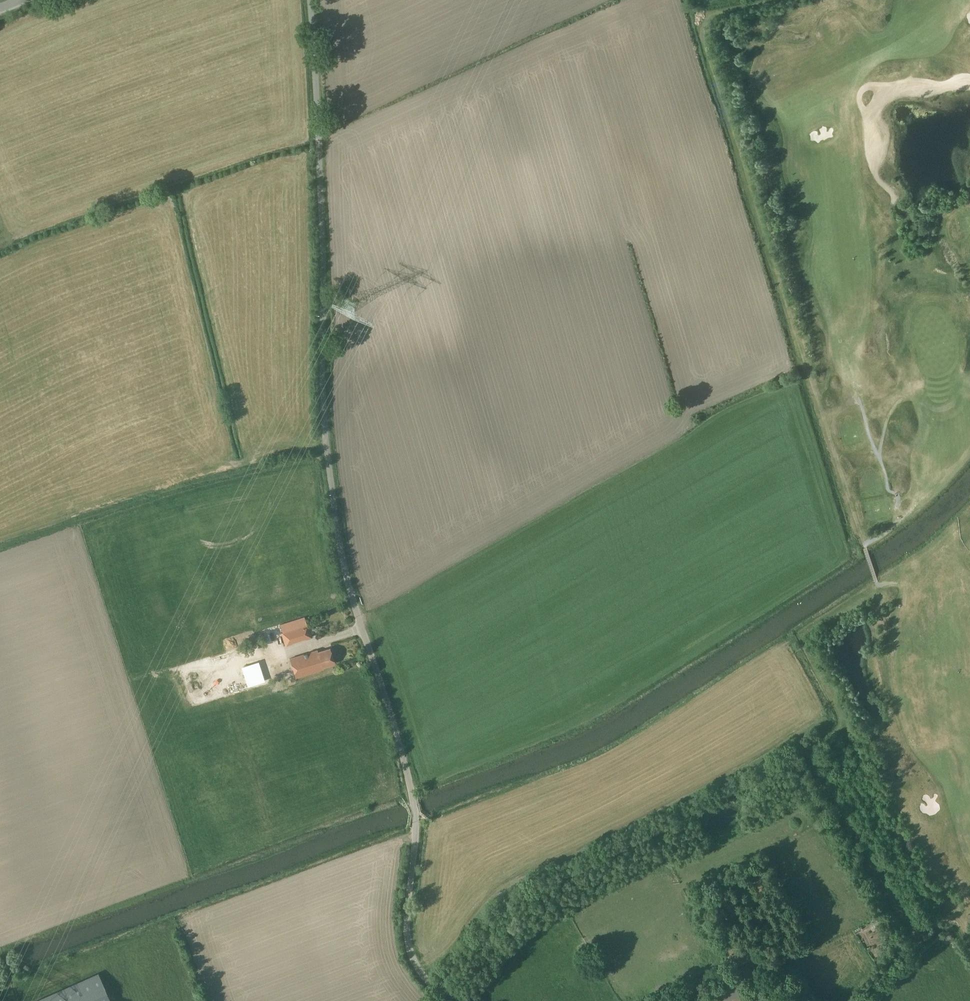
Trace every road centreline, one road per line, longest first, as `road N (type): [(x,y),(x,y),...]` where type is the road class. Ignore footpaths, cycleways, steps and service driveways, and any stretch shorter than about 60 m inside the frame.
road 1 (unclassified): [(446,1000),(409,946),(414,807),(348,582),(334,505),(311,0)]

